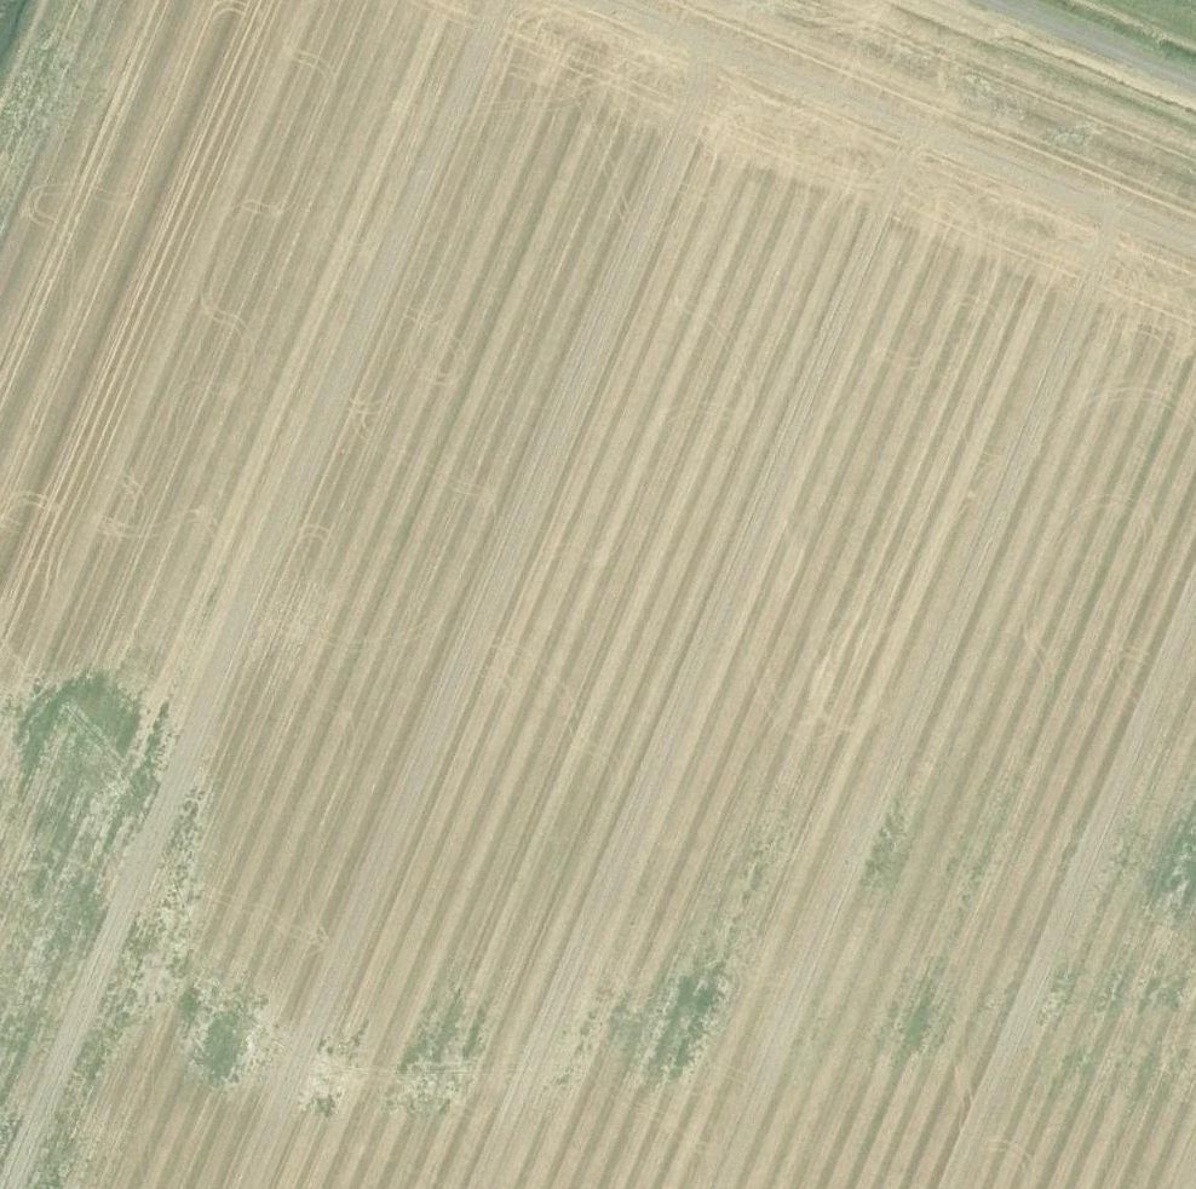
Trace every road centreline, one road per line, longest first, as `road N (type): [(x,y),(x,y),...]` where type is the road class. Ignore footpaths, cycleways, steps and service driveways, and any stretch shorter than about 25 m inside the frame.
road 1 (unclassified): [(992,0),(1195,84)]

